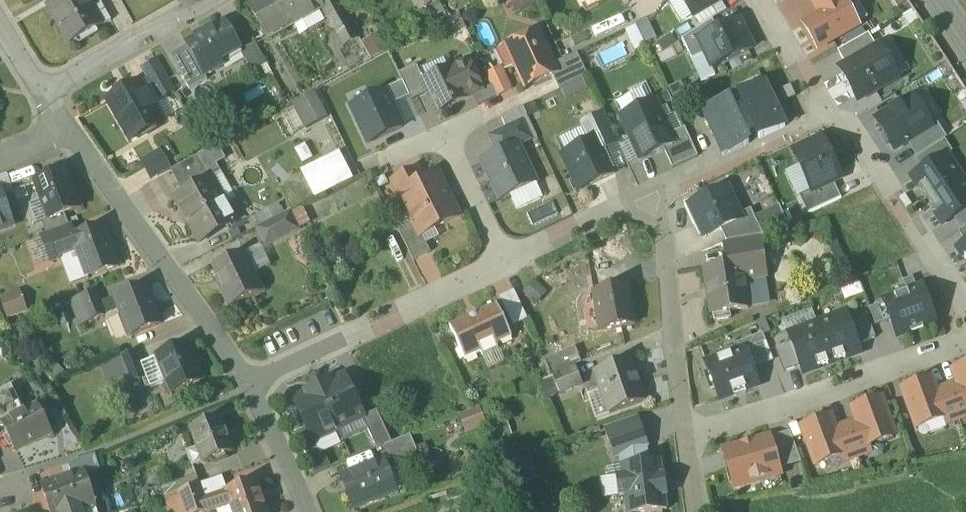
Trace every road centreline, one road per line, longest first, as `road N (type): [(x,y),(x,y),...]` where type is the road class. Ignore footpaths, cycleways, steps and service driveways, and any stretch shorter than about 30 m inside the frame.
road 1 (residential): [(247,387),(70,137)]
road 2 (residential): [(965,338),(688,442)]
road 3 (residential): [(509,262),(247,387)]
road 4 (residential): [(688,442),(669,237),(655,216),(633,208)]
road 5 (residential): [(833,111),(965,312)]
road 6 (unclassified): [(833,111),(633,208)]
road 7 (residential): [(208,0),(44,96)]
road 8 (residential): [(509,262),(443,137)]
road 9 (residential): [(309,511),(247,387)]
road 10 (residential): [(633,208),(605,214),(509,262)]
road 11 (residential): [(759,0),(804,79),(833,111)]

